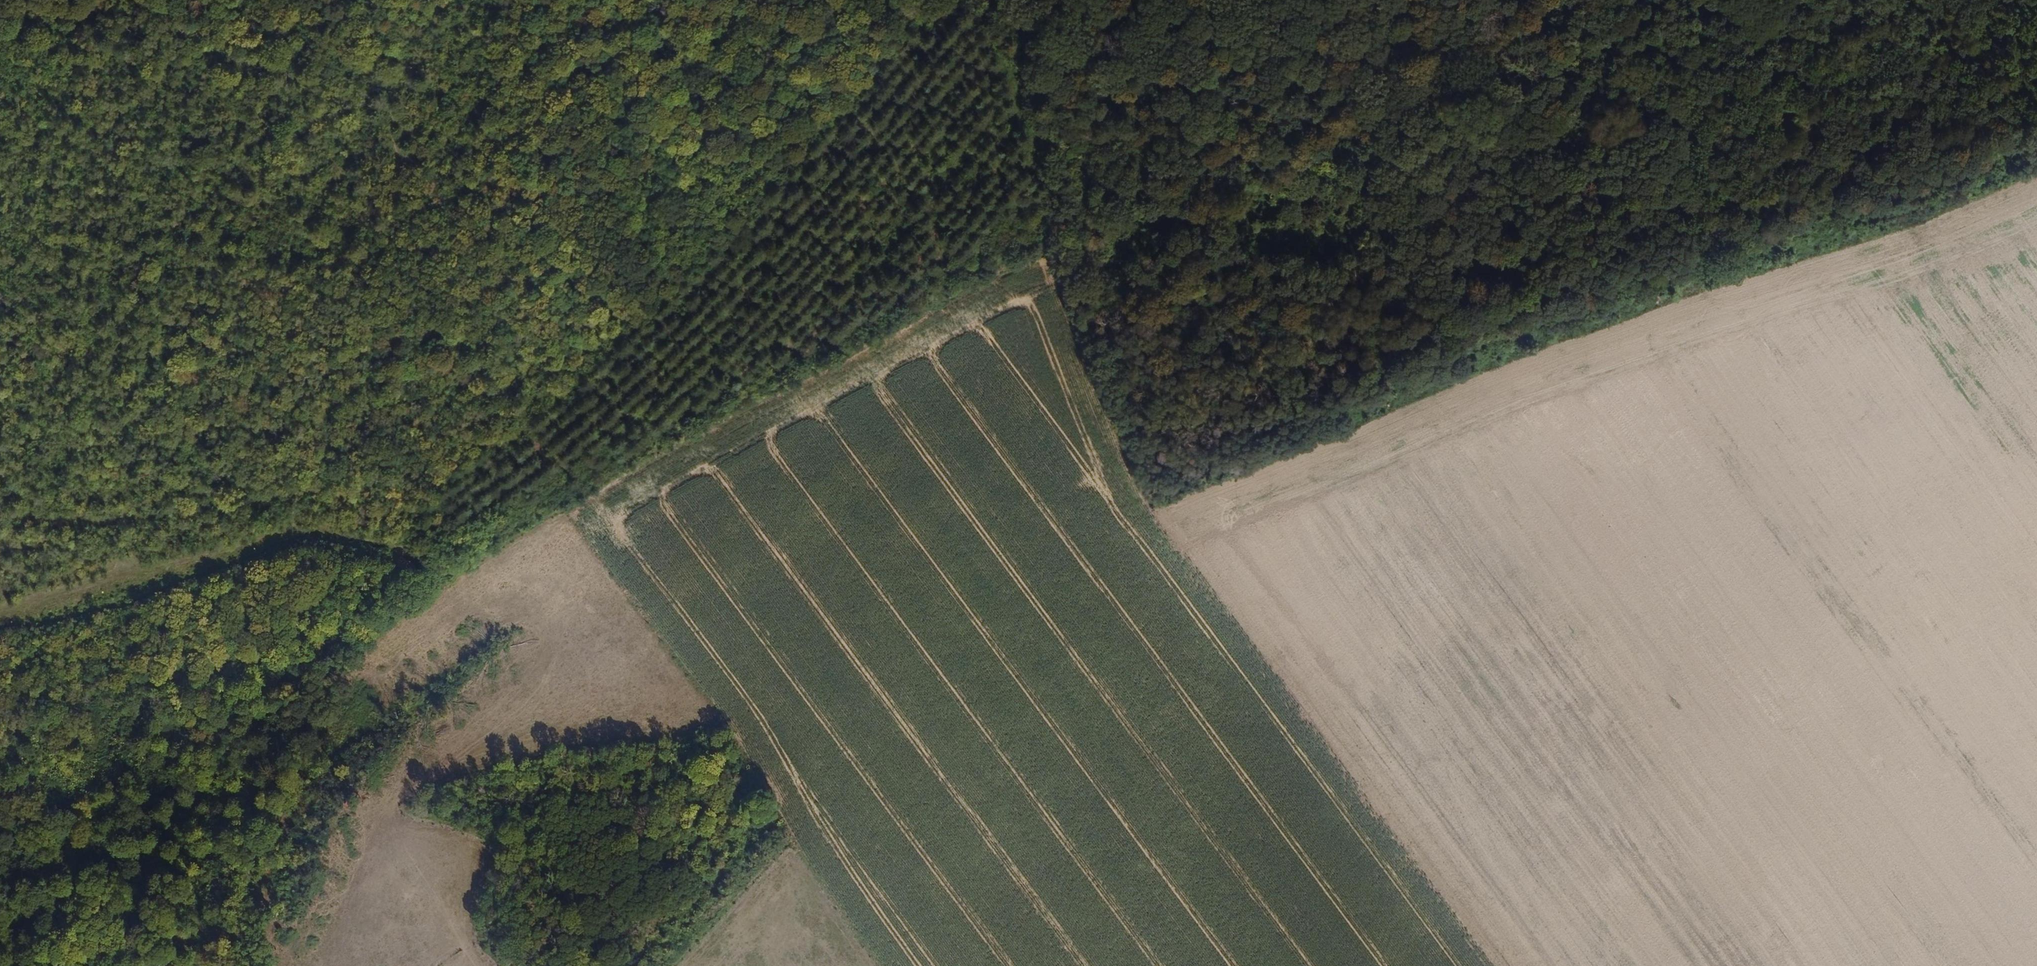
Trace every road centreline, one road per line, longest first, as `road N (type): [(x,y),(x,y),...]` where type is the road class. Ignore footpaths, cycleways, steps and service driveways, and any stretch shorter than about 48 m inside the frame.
road 1 (track): [(231,965),(231,899),(316,663),(371,610),(406,502),(379,234),(392,113),(386,0)]
road 2 (track): [(391,567),(547,448),(761,244),(990,0)]

